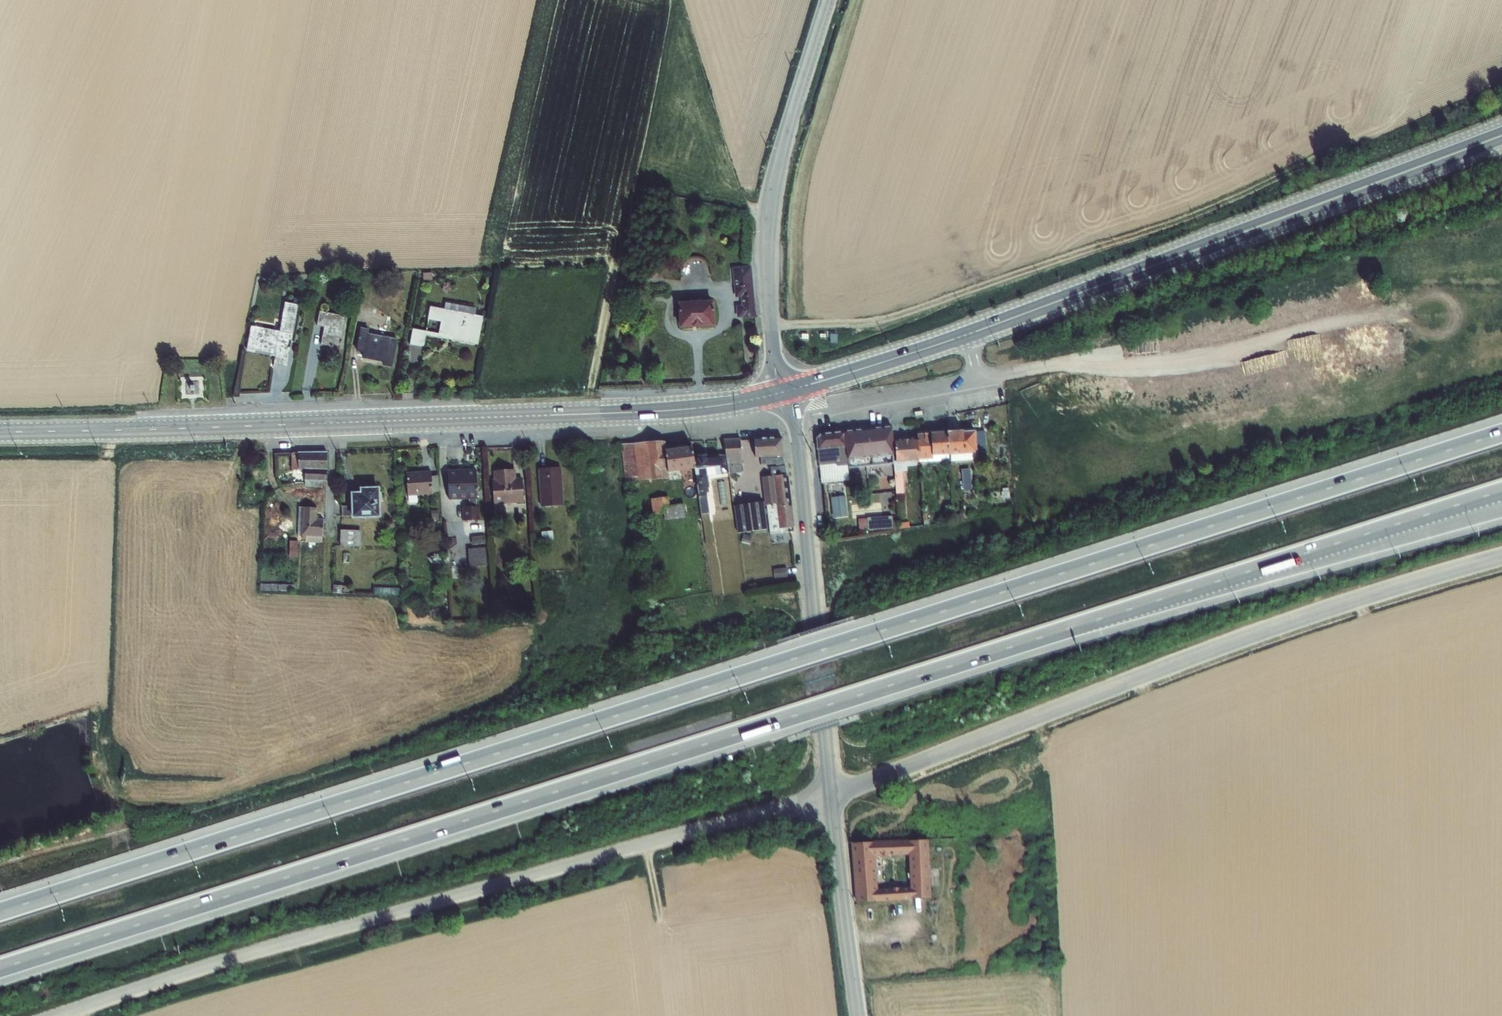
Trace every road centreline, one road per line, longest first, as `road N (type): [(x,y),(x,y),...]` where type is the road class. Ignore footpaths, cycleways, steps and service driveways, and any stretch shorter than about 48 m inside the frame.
road 1 (motorway): [(1501,434),(0,912)]
road 2 (motorway): [(0,969),(1478,498)]
road 3 (primary): [(783,392),(672,411),(0,433)]
road 4 (primary): [(1501,136),(968,334),(783,392)]
road 5 (tertiary): [(1501,560),(1273,630),(833,793)]
road 6 (tertiary): [(833,793),(793,415),(783,392)]
road 7 (tertiary): [(783,392),(771,338),(771,202),(829,0)]
road 8 (tertiary): [(855,1015),(833,793)]
road 9 (track): [(589,414),(614,271)]

